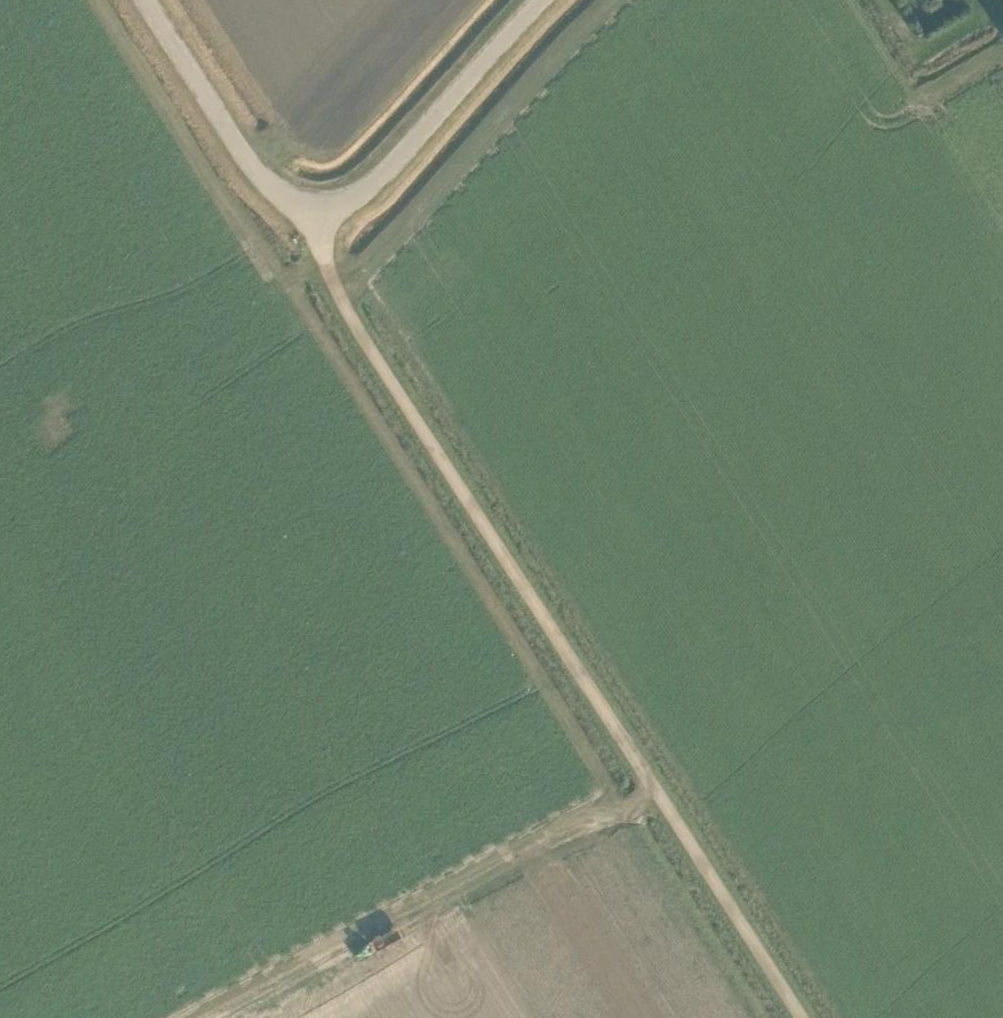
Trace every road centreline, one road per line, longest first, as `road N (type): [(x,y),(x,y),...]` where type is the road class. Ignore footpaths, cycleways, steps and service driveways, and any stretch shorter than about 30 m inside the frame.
road 1 (track): [(802,1017),(333,287),(314,207)]
road 2 (unclassified): [(314,207),(345,205),(369,186),(556,0)]
road 3 (unclassified): [(314,207),(275,196),(145,0)]

